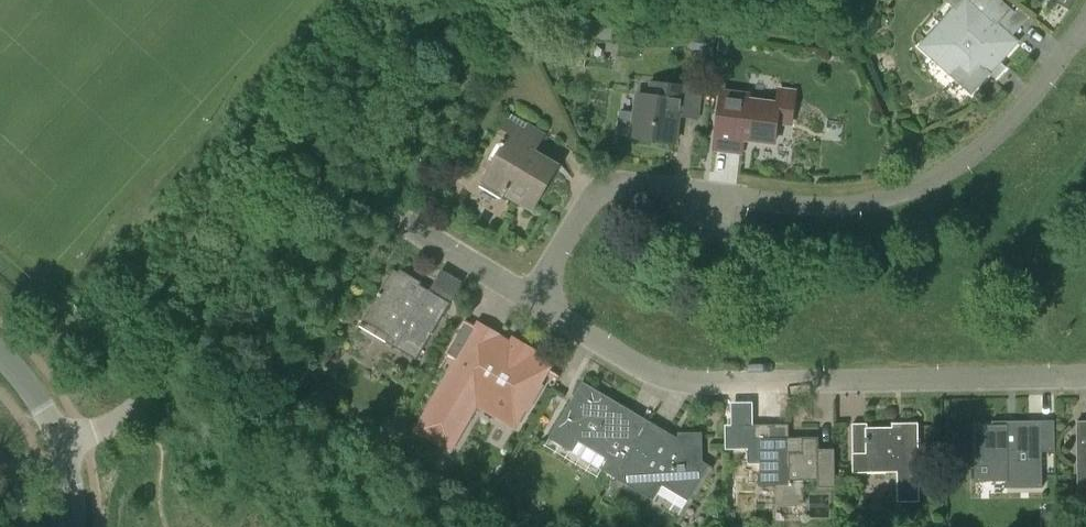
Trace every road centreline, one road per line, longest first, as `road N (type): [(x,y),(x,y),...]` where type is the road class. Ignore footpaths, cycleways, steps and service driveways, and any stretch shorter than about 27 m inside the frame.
road 1 (residential): [(534,300),(607,185),(842,206),(898,196),(947,172),(1025,103),(1085,19)]
road 2 (residential): [(534,300),(624,357),(697,381),(1085,373)]
road 3 (unclassified): [(86,440),(134,410),(323,96),(411,0)]
road 4 (residential): [(403,222),(534,300)]

